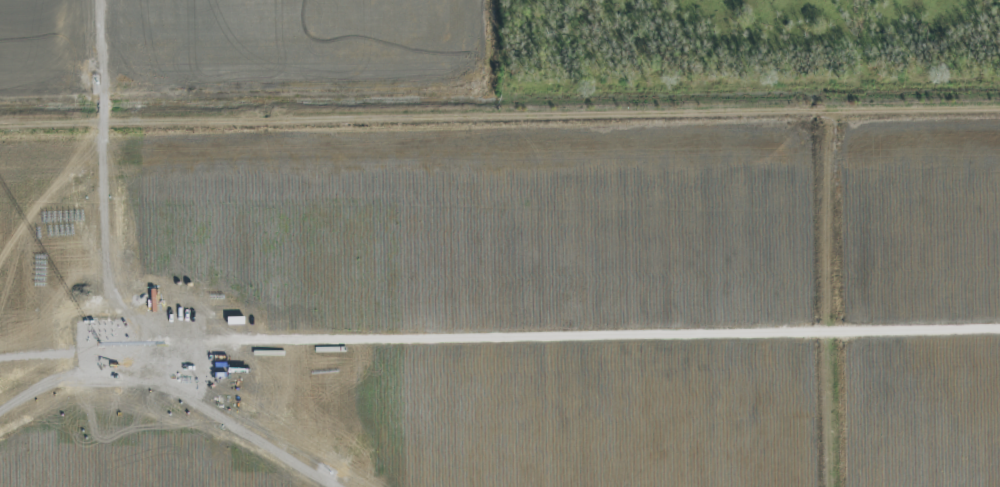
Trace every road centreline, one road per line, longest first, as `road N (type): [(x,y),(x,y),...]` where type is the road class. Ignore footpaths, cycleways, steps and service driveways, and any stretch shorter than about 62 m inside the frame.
road 1 (residential): [(999,115),(0,134)]
road 2 (track): [(829,119),(838,486)]
road 3 (track): [(269,132),(275,486)]

